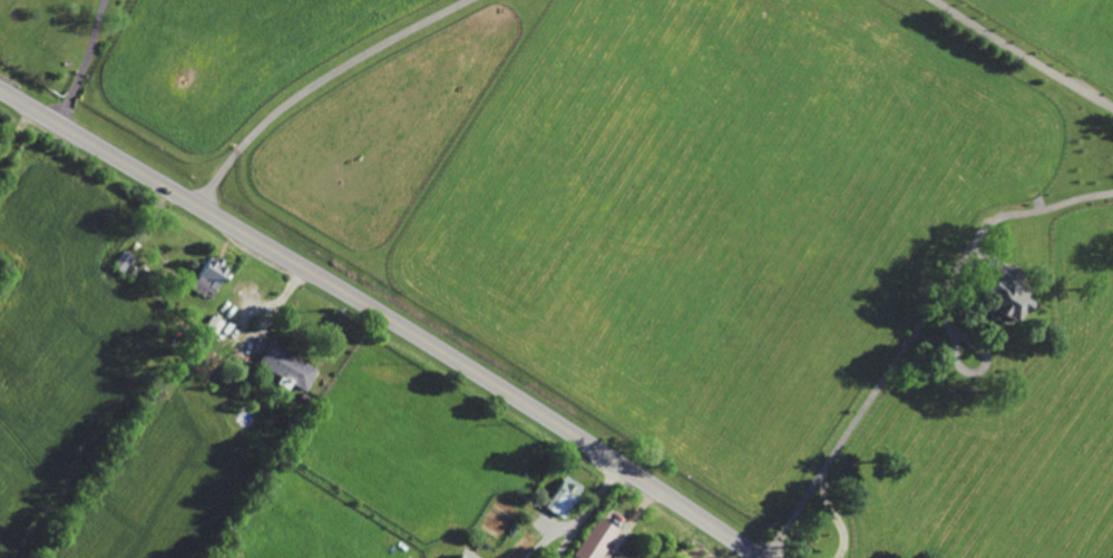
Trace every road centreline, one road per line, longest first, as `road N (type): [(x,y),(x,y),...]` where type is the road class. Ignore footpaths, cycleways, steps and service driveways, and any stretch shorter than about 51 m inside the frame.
road 1 (primary): [(0,91),(422,339),(755,557)]

